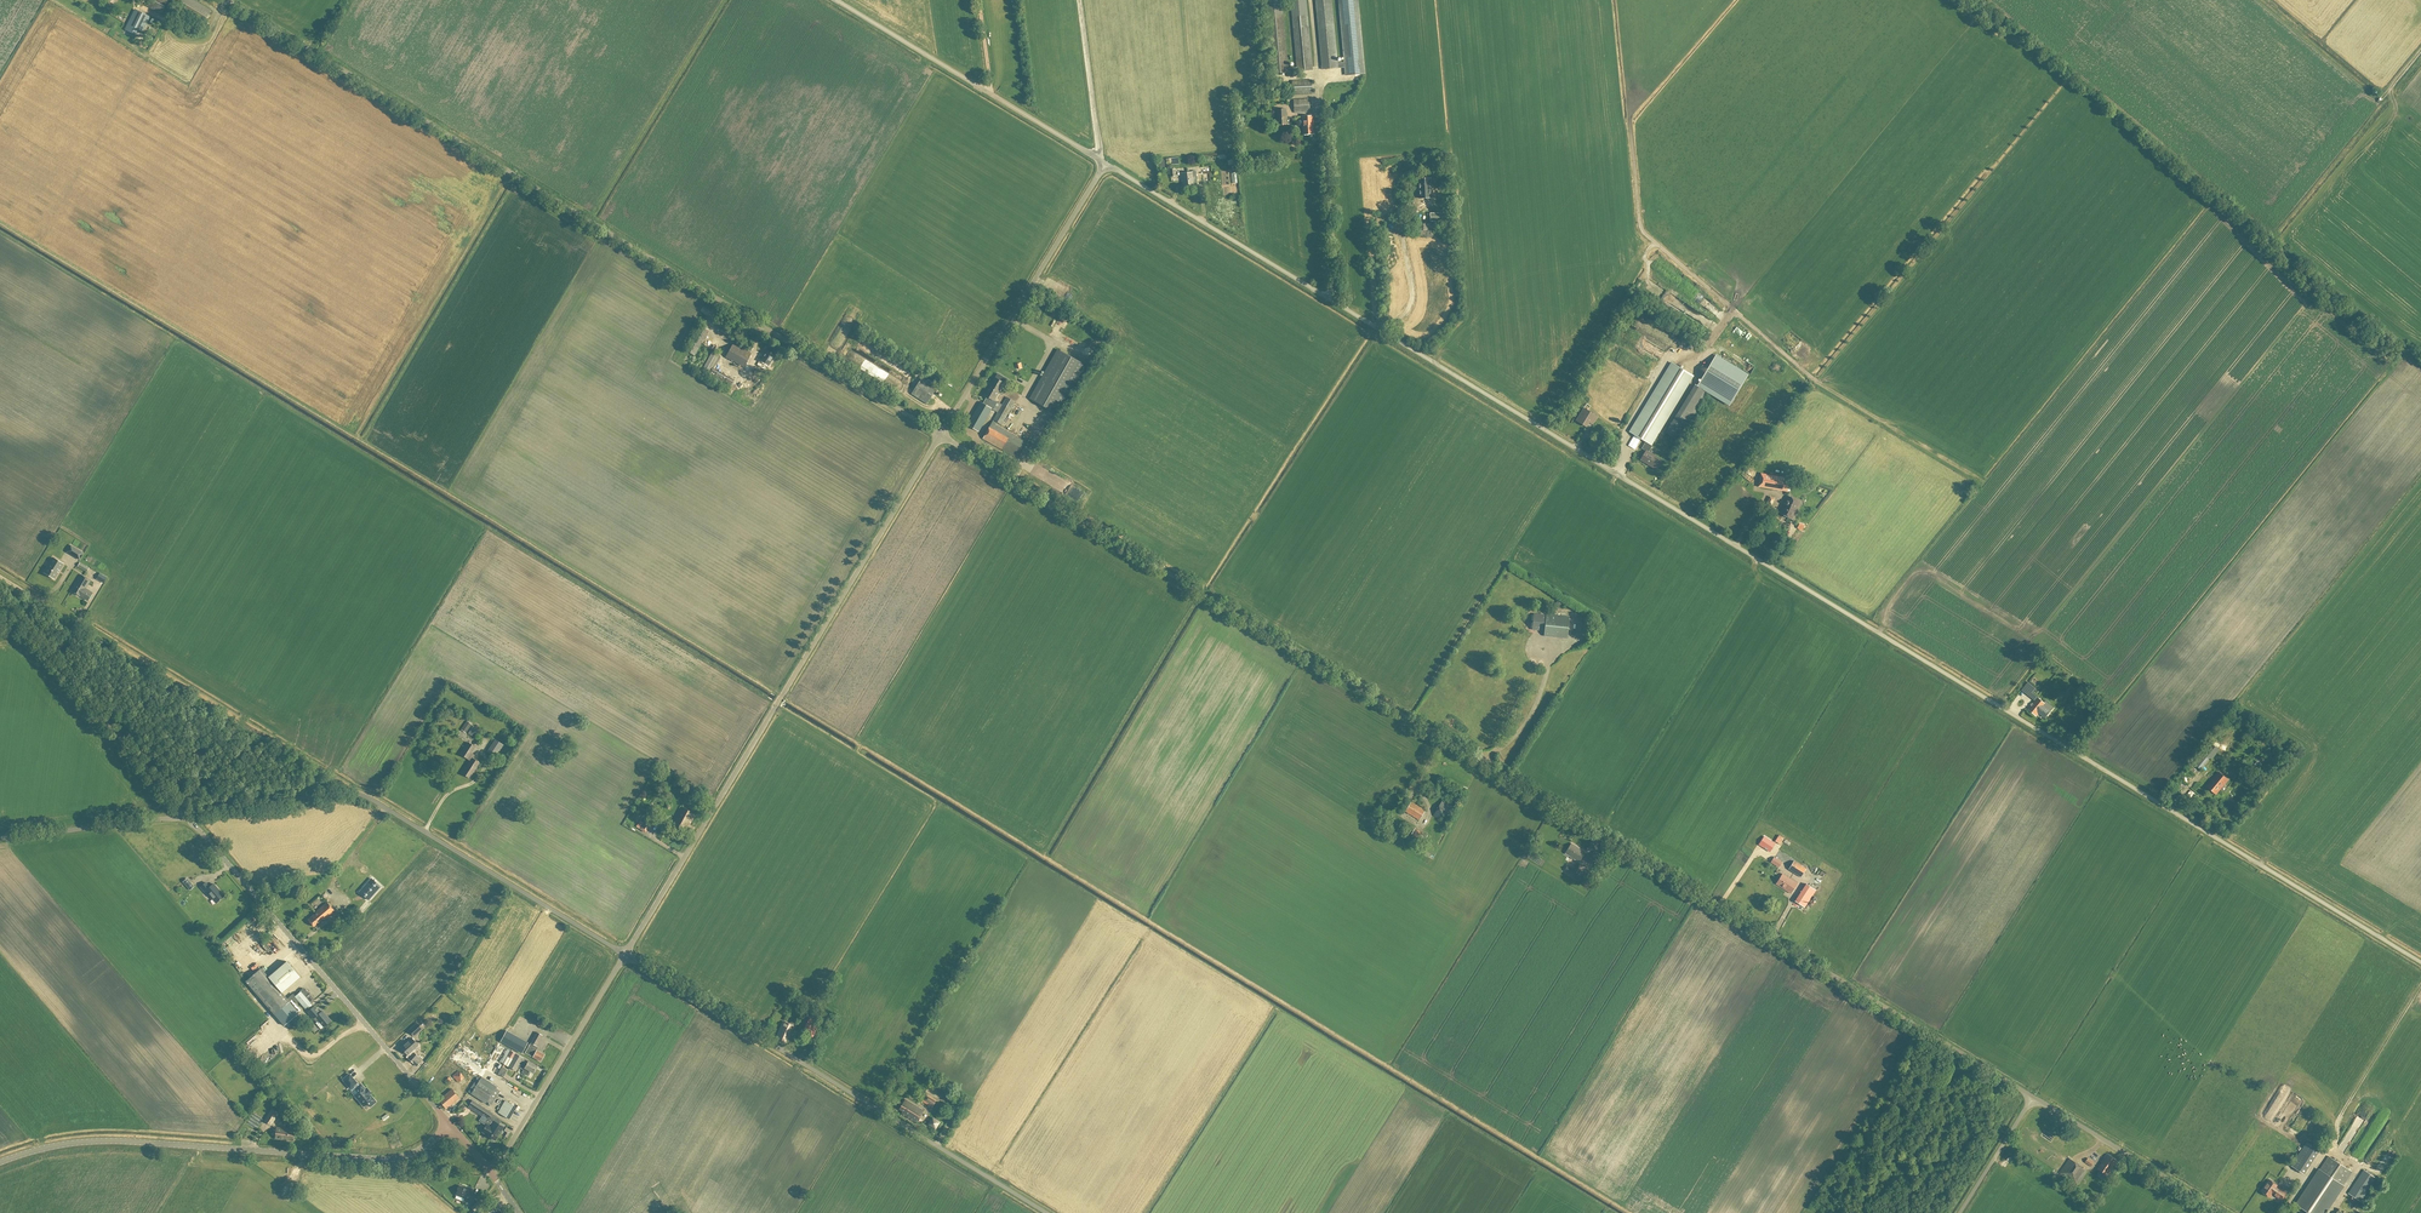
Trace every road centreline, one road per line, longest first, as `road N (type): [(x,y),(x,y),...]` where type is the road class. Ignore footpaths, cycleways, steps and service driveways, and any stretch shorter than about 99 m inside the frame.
road 1 (unclassified): [(2420,963),(1106,164)]
road 2 (unclassified): [(2033,1097),(940,435)]
road 3 (unclassified): [(940,435),(227,0)]
road 4 (unclassified): [(625,955),(940,435)]
road 5 (unclassified): [(1045,1212),(625,955)]
road 6 (unclassified): [(625,955),(366,798),(186,816)]
road 7 (tertiary): [(0,1163),(82,1142),(385,1160),(422,1149),(452,1127)]
road 8 (tertiary): [(452,1127),(186,816)]
road 9 (unclassified): [(940,435),(1106,164)]
road 10 (unclassified): [(1106,164),(835,0)]
road 11 (tertiary): [(186,816),(0,599)]
road 12 (unclassified): [(492,1175),(625,955)]
road 13 (unclassified): [(2225,1212),(2033,1097)]
road 14 (track): [(2336,1153),(2336,1122),(2420,985)]
road 15 (unclassified): [(186,816),(0,840)]
road 16 (unclassified): [(1960,1212),(2033,1097)]

